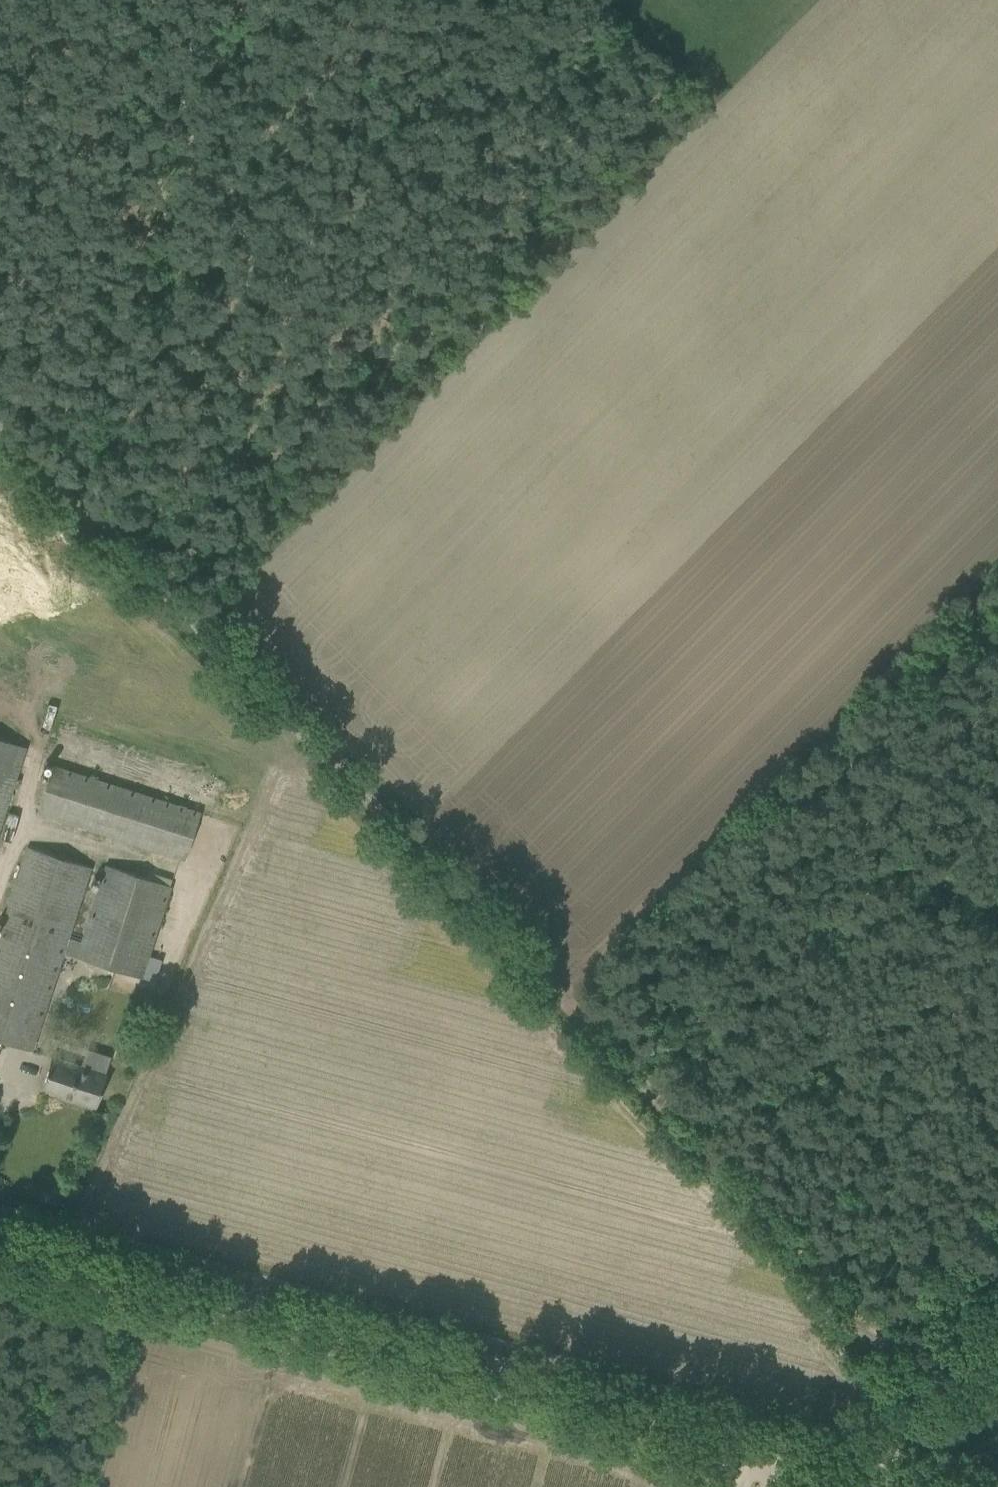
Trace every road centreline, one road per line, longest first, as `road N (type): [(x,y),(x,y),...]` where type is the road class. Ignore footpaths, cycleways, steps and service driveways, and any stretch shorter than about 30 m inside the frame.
road 1 (track): [(926,1401),(901,1355),(533,967),(0,431)]
road 2 (tertiary): [(746,1440),(0,1235)]
road 3 (track): [(0,363),(168,207)]
road 4 (track): [(997,1331),(887,1448)]
road 5 (tertiary): [(923,1486),(780,1449)]

